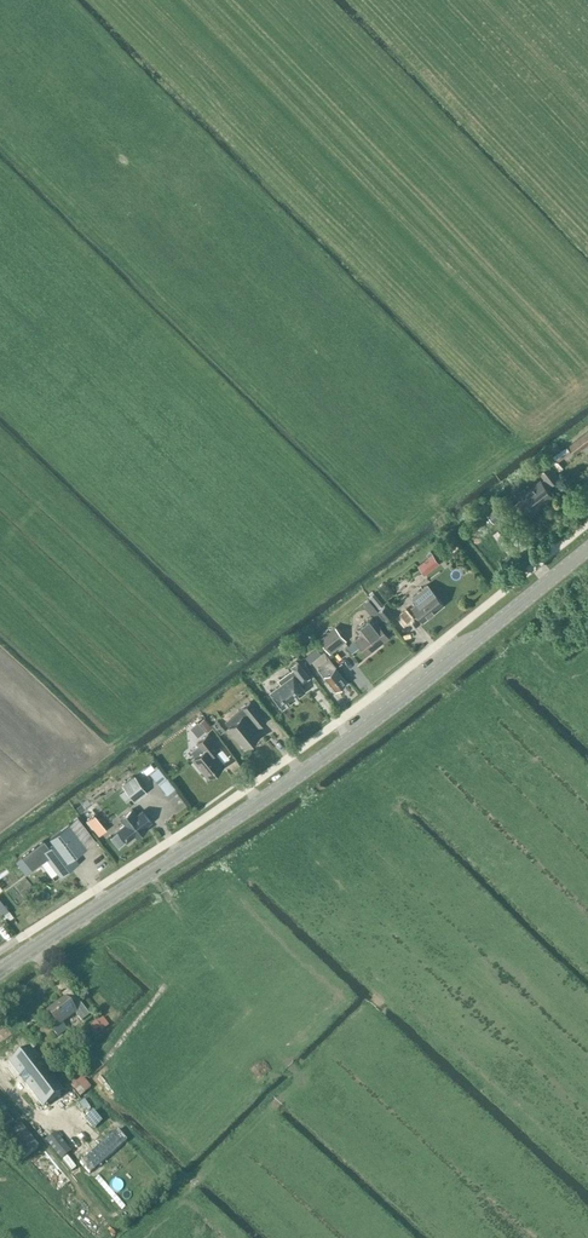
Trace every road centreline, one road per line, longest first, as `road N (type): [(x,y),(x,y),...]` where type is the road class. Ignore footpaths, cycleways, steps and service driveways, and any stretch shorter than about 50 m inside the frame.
road 1 (secondary): [(0,971),(320,759),(587,549)]

